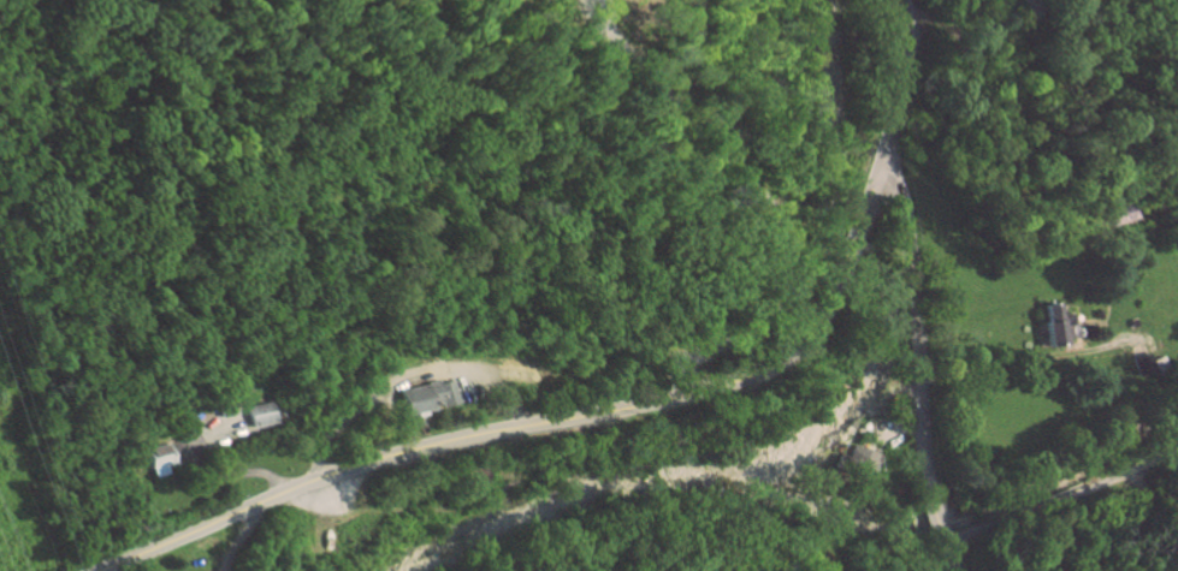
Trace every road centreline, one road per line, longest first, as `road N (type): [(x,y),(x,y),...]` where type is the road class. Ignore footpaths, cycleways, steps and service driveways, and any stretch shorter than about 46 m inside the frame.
road 1 (tertiary): [(101,570),(363,464),(760,376),(809,337),(845,261)]
road 2 (tertiary): [(880,165),(901,201),(929,487)]
road 3 (residential): [(946,546),(1177,452)]
road 4 (tertiary): [(874,180),(905,72),(903,0)]

